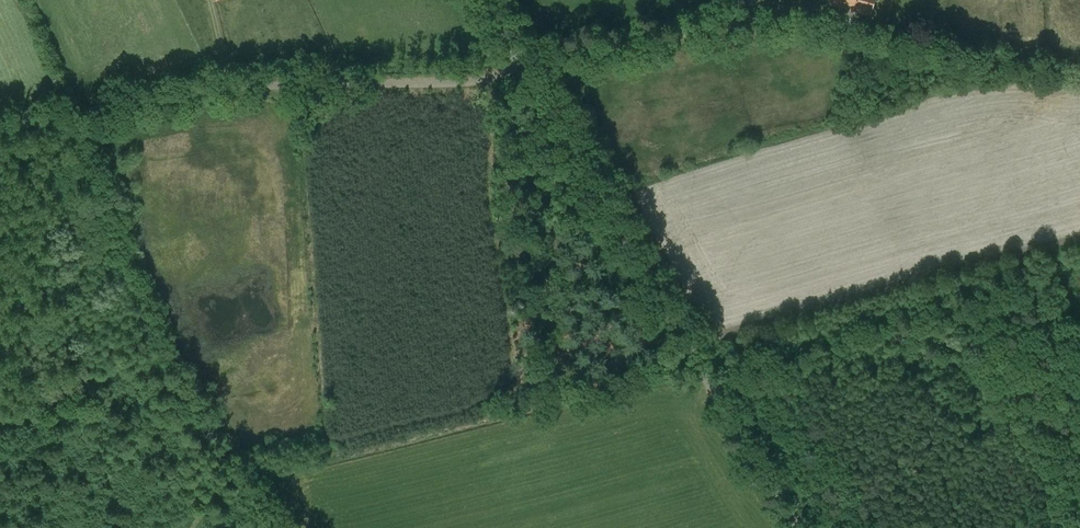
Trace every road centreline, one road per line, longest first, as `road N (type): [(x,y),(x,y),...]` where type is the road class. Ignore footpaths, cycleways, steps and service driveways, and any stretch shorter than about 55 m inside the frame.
road 1 (tertiary): [(800,527),(521,65)]
road 2 (unclassified): [(0,132),(240,87),(449,83),(521,65)]

